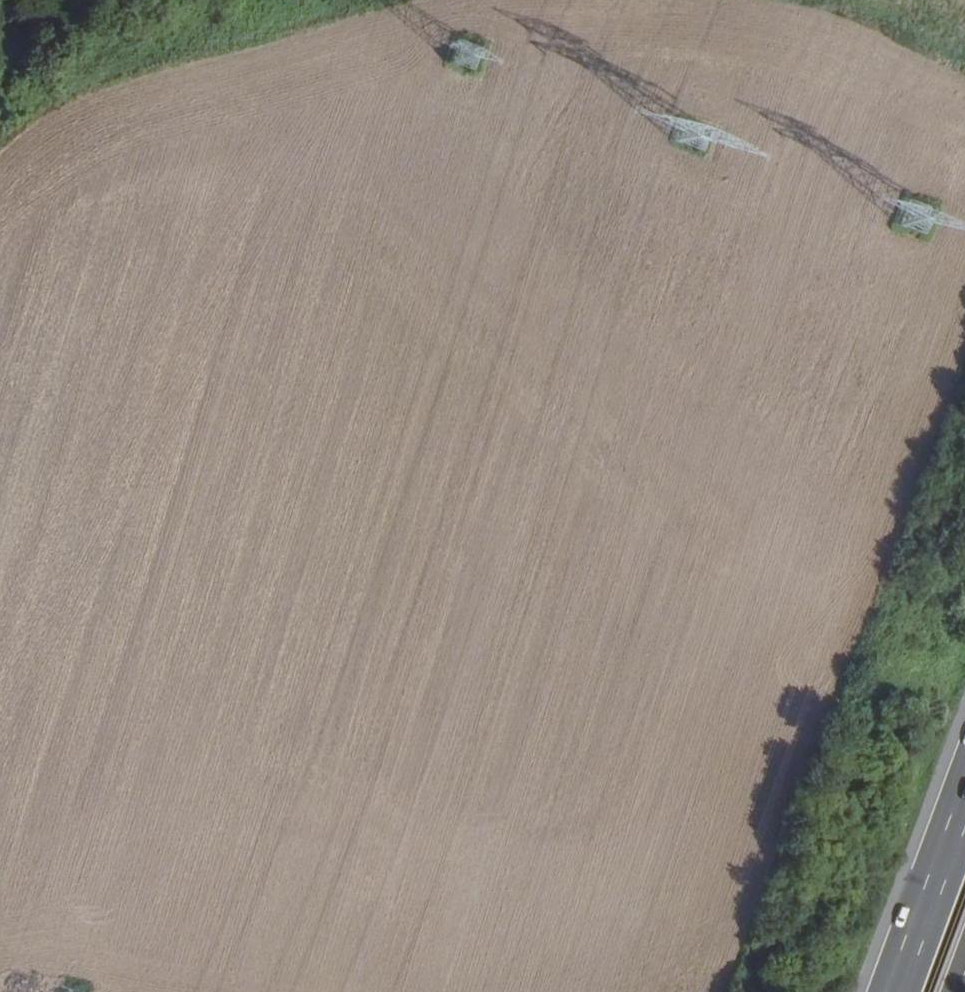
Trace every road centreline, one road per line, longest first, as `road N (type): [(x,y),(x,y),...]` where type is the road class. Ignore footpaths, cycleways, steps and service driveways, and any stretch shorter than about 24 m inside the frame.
road 1 (motorway): [(964,808),(896,991)]

